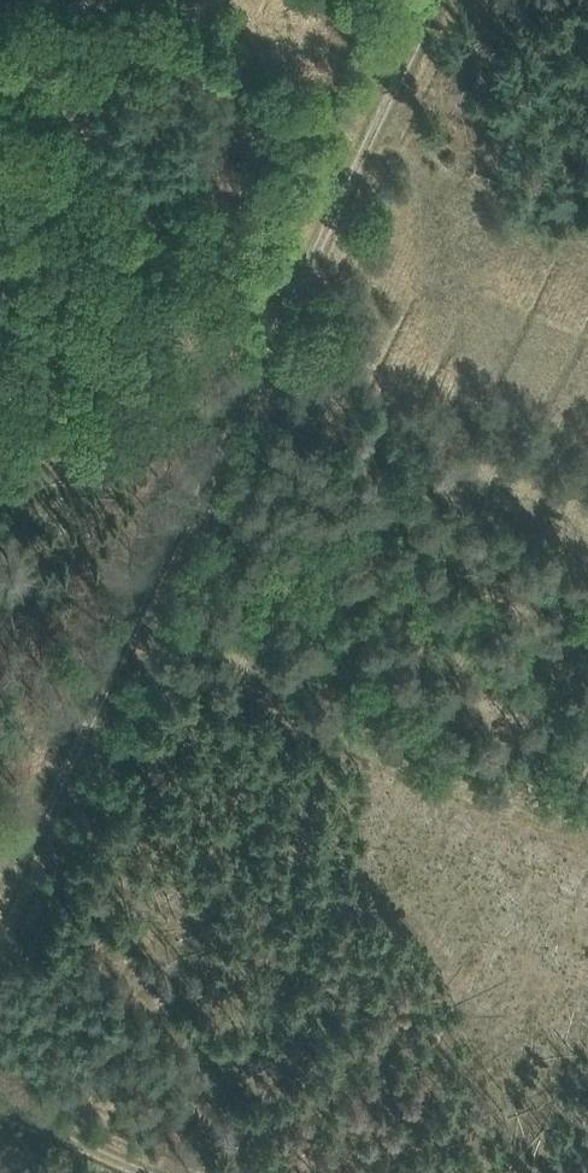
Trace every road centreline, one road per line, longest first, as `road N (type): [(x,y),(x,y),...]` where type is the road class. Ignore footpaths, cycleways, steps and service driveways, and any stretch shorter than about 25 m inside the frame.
road 1 (track): [(257,332),(0,885)]
road 2 (track): [(257,332),(421,0)]

